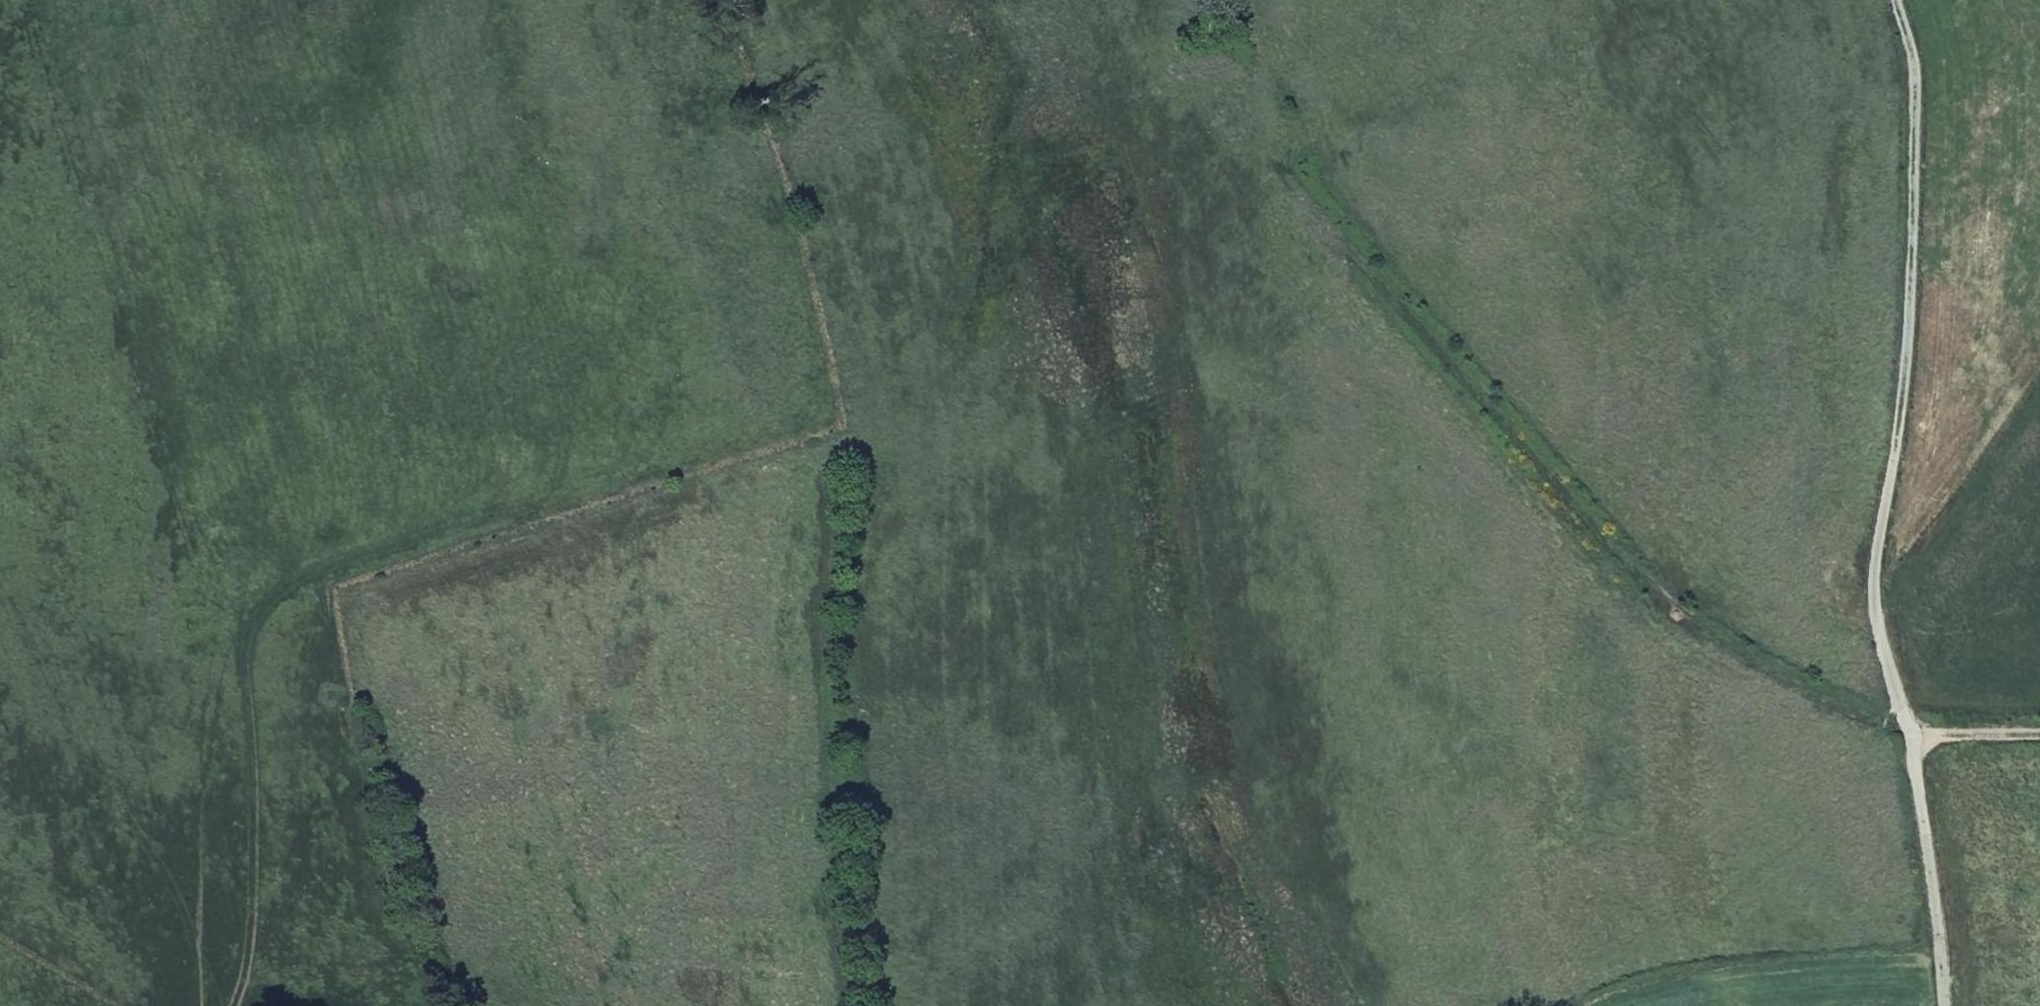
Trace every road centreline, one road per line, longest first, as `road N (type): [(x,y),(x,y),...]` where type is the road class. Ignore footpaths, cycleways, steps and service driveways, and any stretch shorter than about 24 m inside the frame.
road 1 (track): [(1911,733),(1757,669),(1671,612),(1323,223)]
road 2 (track): [(2039,735),(1911,733)]

